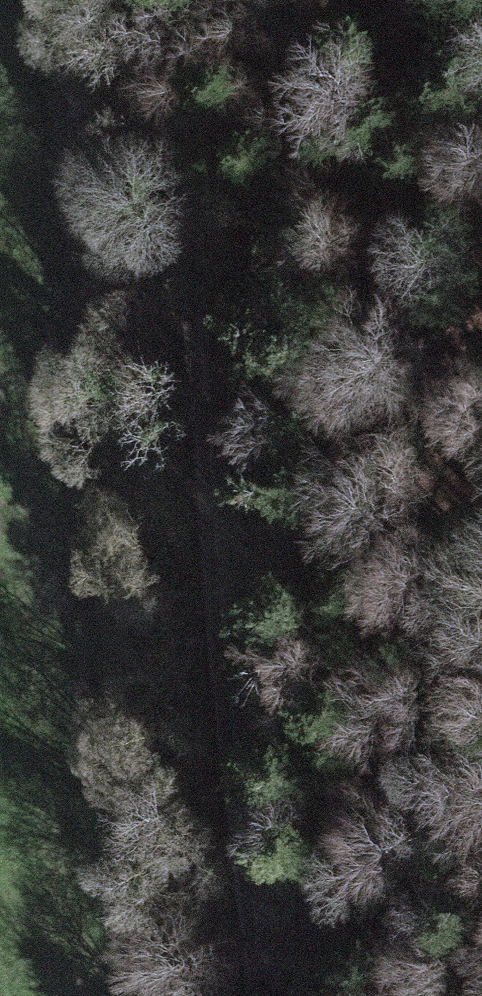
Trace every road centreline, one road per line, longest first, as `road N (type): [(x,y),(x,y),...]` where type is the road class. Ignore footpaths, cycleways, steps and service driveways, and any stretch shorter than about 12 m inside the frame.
road 1 (track): [(171,0),(227,766),(255,995)]
road 2 (track): [(270,995),(320,896),(381,628),(481,264)]

